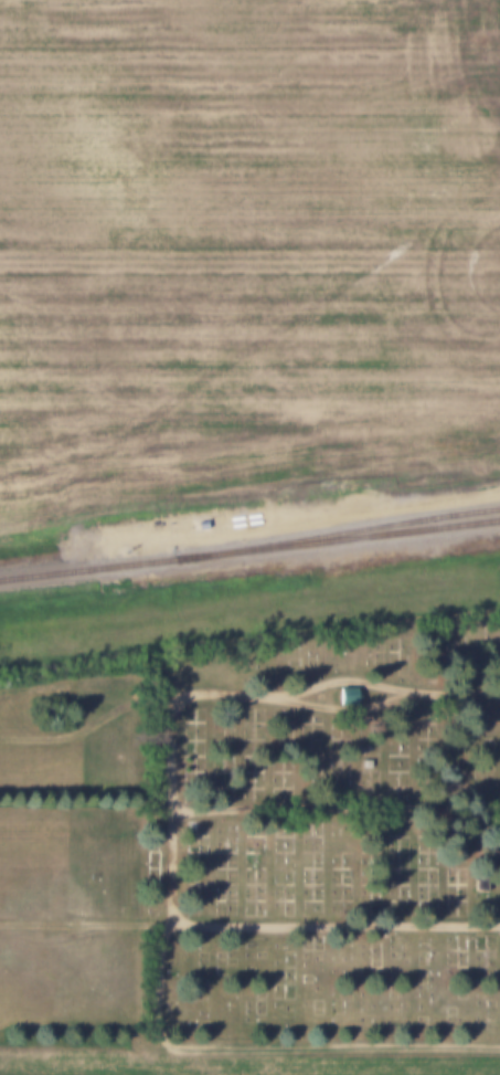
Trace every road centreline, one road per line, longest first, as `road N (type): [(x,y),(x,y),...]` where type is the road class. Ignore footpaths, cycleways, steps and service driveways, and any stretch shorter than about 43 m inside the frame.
road 1 (track): [(183,694),(156,693),(52,728),(0,728)]

